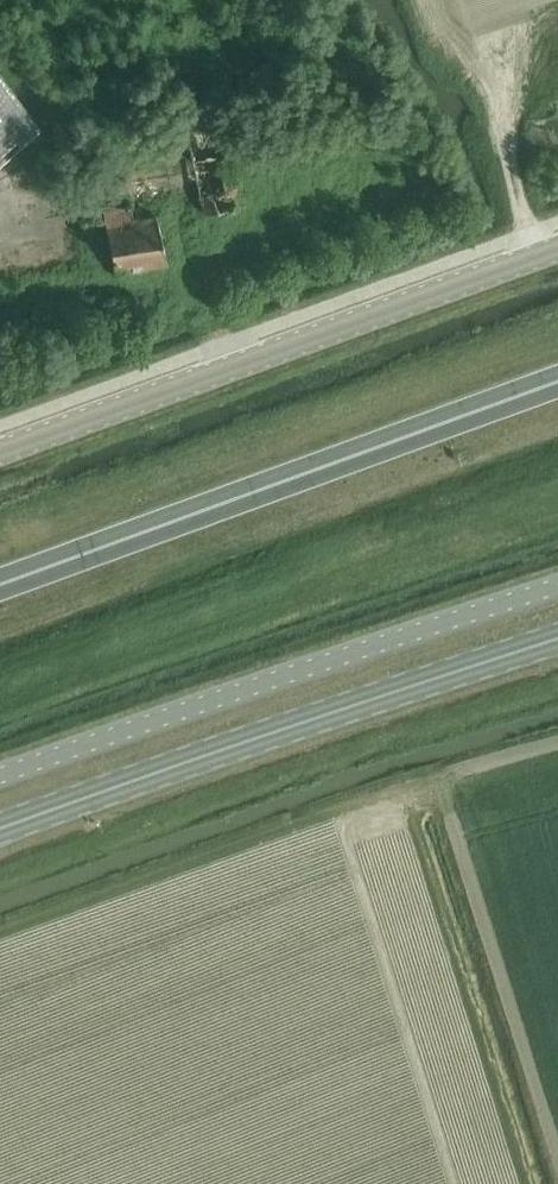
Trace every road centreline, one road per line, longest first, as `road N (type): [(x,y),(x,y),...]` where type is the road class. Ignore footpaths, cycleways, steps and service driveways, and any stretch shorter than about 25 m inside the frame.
road 1 (secondary): [(0,453),(557,249)]
road 2 (trunk): [(557,383),(0,585)]
road 3 (secondary): [(0,830),(557,638)]
road 4 (unclassified): [(557,586),(0,778)]

